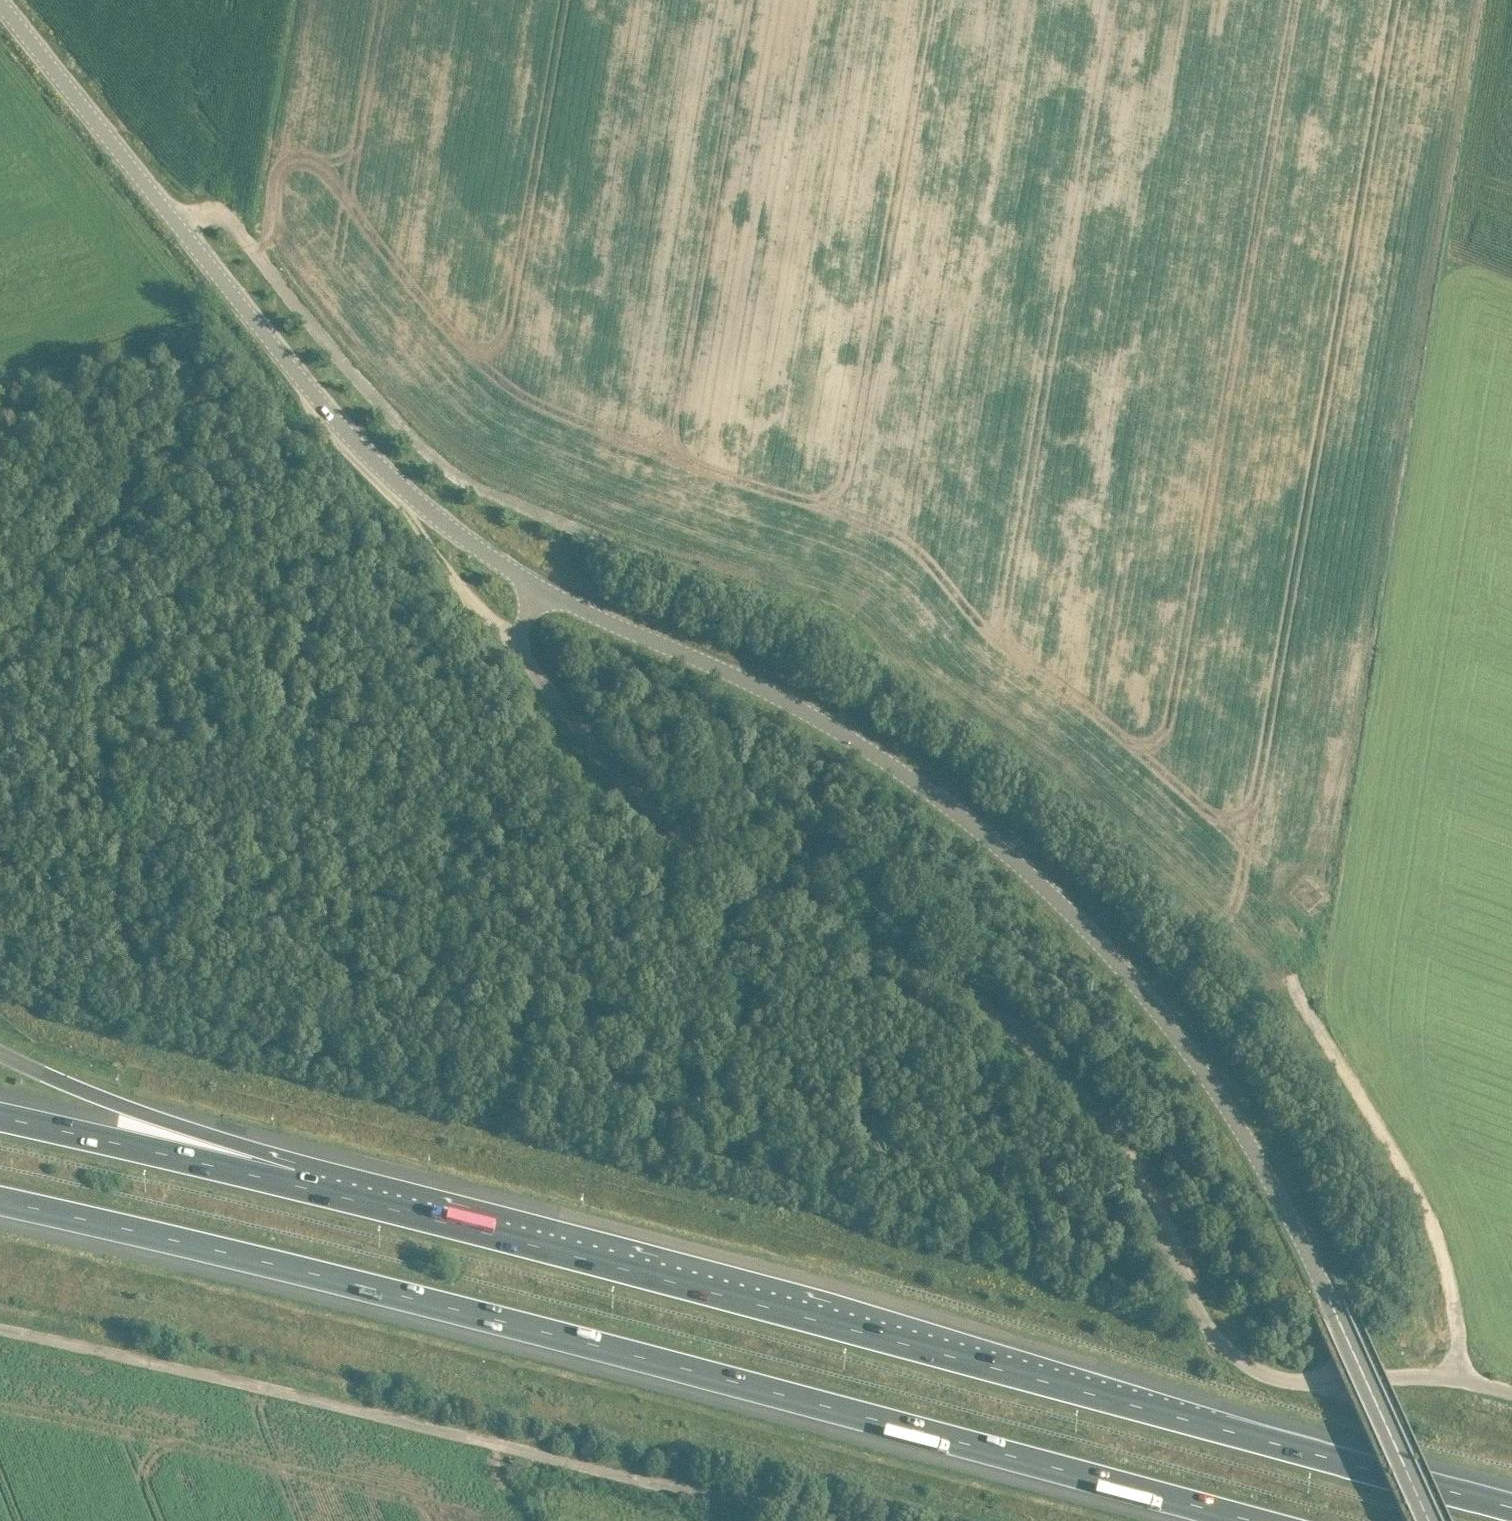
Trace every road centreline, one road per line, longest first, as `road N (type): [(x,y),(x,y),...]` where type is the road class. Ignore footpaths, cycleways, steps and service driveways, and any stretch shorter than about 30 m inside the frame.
road 1 (motorway): [(1511,1509),(287,1181),(0,1113)]
road 2 (tertiary): [(1429,1520),(1241,1130),(1120,974),(1054,905),(891,765),(791,709),(530,587)]
road 3 (unclassified): [(530,587),(522,622),(530,664),(651,810),(953,982),(1065,1086),(1131,1176),(1187,1296),(1225,1352),(1284,1378),(1460,1382)]
road 4 (motorway): [(0,1201),(593,1342),(1246,1520)]
road 5 (track): [(170,226),(204,215),(248,234),(382,406),(475,478),(524,505),(853,629)]
road 6 (unclassified): [(804,1520),(0,1328)]
road 7 (tertiary): [(530,587),(420,520),(337,439),(0,11)]
road 8 (unclassified): [(1310,1015),(1432,1220),(1452,1285),(1460,1382)]

